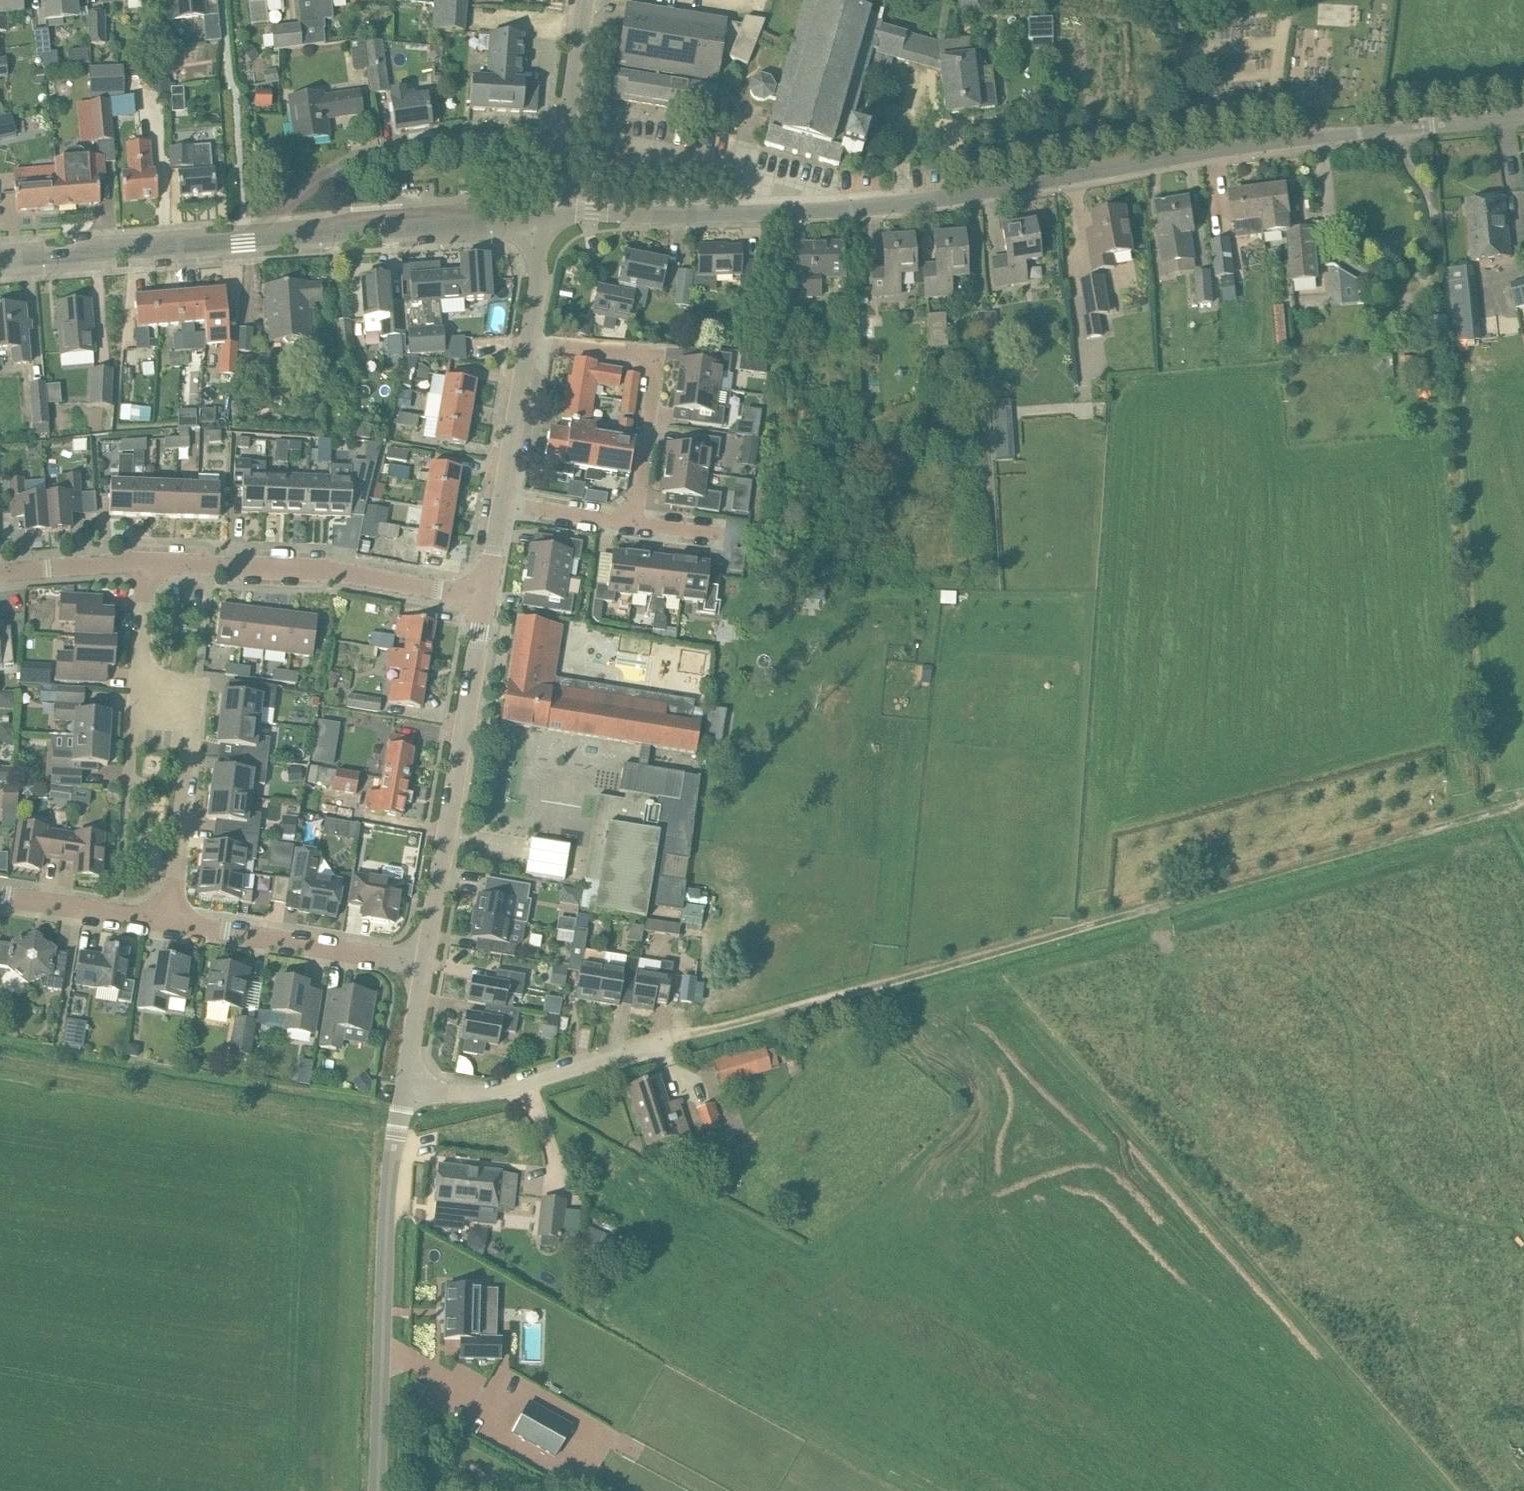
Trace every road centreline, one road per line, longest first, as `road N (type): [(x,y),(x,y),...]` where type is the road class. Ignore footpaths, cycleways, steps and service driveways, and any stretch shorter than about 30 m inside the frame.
road 1 (residential): [(552,212),(650,217),(906,205),(1270,145),(1433,127)]
road 2 (unclassified): [(379,1490),(388,1175),(402,1101)]
road 3 (residential): [(425,963),(486,597)]
road 4 (residential): [(168,919),(190,748),(143,657),(146,565)]
road 5 (residential): [(252,242),(365,157),(564,128)]
road 6 (residential): [(486,597),(319,571),(146,565)]
road 7 (tertiary): [(252,242),(488,225),(552,212)]
road 8 (residential): [(405,1083),(476,1092),(683,1034)]
road 9 (residential): [(635,522),(656,378),(650,360),(530,344)]
road 10 (residential): [(425,963),(168,919)]
road 11 (tertiary): [(0,262),(252,242)]
road 12 (residential): [(168,919),(0,893)]
road 13 (residential): [(502,503),(530,344)]
road 14 (residential): [(146,565),(0,575)]
road 15 (residential): [(635,522),(502,503)]
road 16 (residential): [(530,344),(552,212)]
road 17 (tertiary): [(564,128),(583,0)]
road 18 (residential): [(405,1083),(425,963)]

